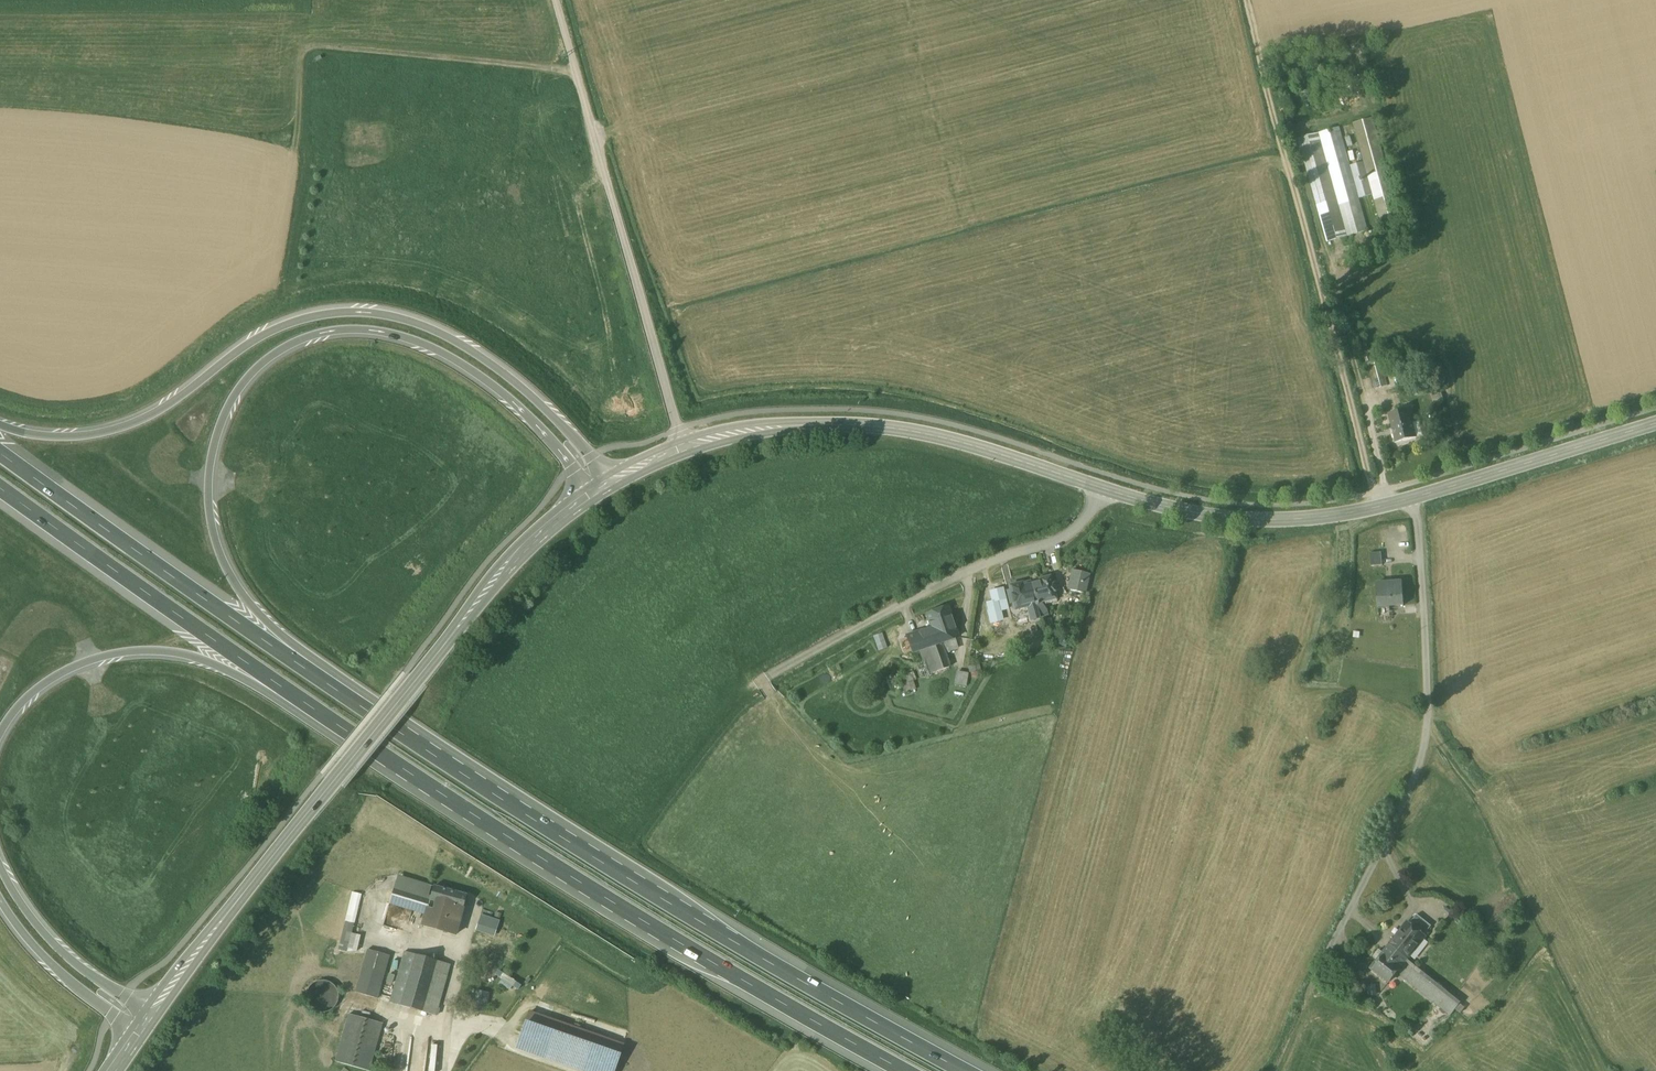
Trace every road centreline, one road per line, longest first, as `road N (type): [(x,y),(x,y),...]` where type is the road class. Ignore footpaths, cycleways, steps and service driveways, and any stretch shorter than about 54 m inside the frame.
road 1 (motorway): [(962,1070),(602,863),(286,657)]
road 2 (tertiary): [(683,449),(759,430),(872,427),(965,444),(1198,514),(1302,519),(1412,499)]
road 3 (motorway): [(278,685),(571,877),(902,1070)]
road 4 (motorway): [(286,657),(224,563),(208,494),(231,401),(278,352),(328,332),(368,330),(436,350),(522,411),(589,496)]
road 5 (motorway): [(608,485),(561,425),(496,368),(428,328),(374,314),(325,315),(273,330),(172,403),(122,428),(63,437),(0,426)]
road 6 (secondary): [(152,1014),(501,575),(589,496)]
road 7 (track): [(1249,0),(1377,508)]
road 8 (unclassified): [(1333,945),(1428,739),(1428,630),(1412,499)]
road 9 (unclassified): [(556,0),(683,449)]
road 10 (track): [(575,69),(318,47),(302,56),(295,145)]
road 11 (motorway): [(286,657),(0,454)]
road 12 (motorway): [(0,488),(278,685)]
road 13 (motorway): [(0,735),(43,685),(116,653),(176,653),(278,685)]
road 14 (tertiary): [(1412,499),(1655,424)]
road 15 (motorway): [(152,1014),(56,947),(0,866)]
road 16 (motorway): [(0,899),(53,967),(137,1036)]
road 17 (track): [(1275,1070),(1333,945)]

